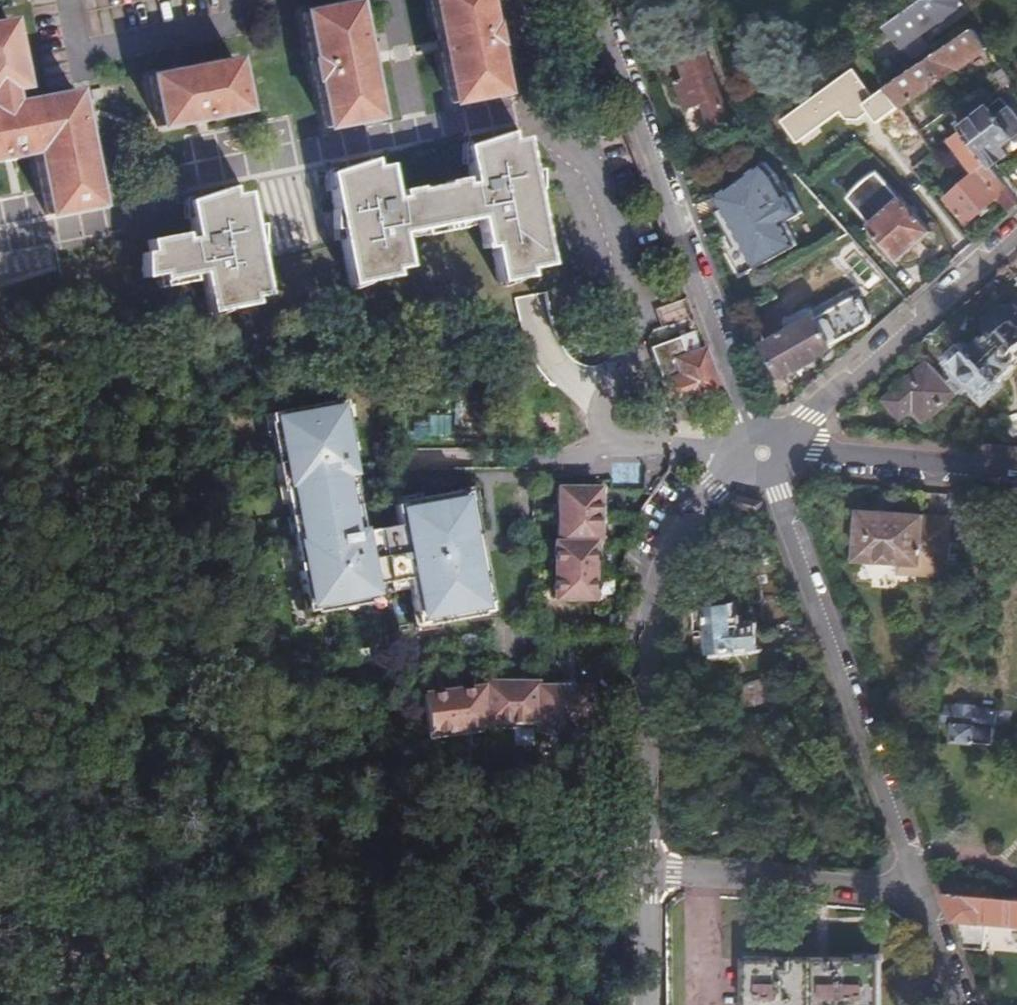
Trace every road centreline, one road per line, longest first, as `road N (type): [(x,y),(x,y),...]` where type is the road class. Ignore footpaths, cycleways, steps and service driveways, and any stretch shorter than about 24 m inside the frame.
road 1 (residential): [(763,453),(602,0)]
road 2 (residential): [(646,873),(646,553),(713,487),(763,453)]
road 3 (residential): [(921,899),(763,453)]
road 4 (residential): [(763,453),(1016,231)]
road 5 (residential): [(646,873),(921,899)]
road 6 (residential): [(1016,467),(818,447),(763,453)]
road 7 (residential): [(647,1004),(646,873)]

